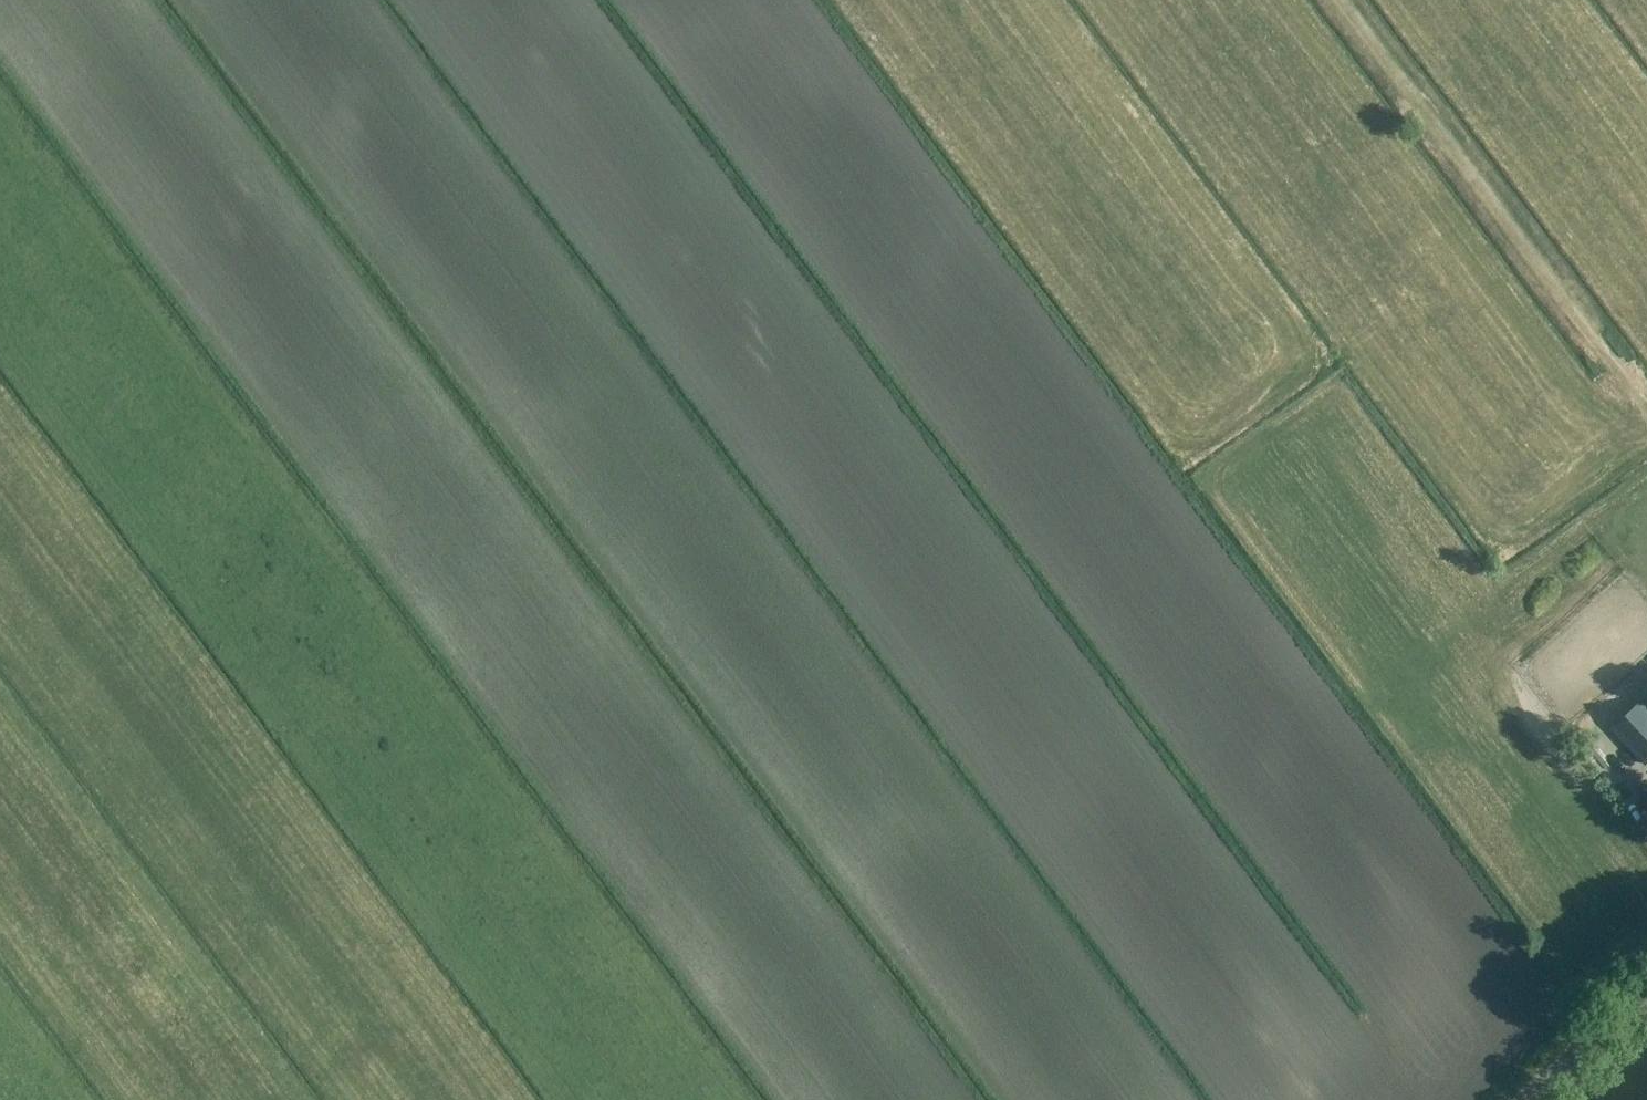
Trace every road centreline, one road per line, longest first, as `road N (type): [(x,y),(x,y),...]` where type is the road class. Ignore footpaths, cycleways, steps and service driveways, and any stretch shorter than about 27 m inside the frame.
road 1 (track): [(1345,0),(1646,405)]
road 2 (unclassified): [(1529,1099),(1646,989)]

